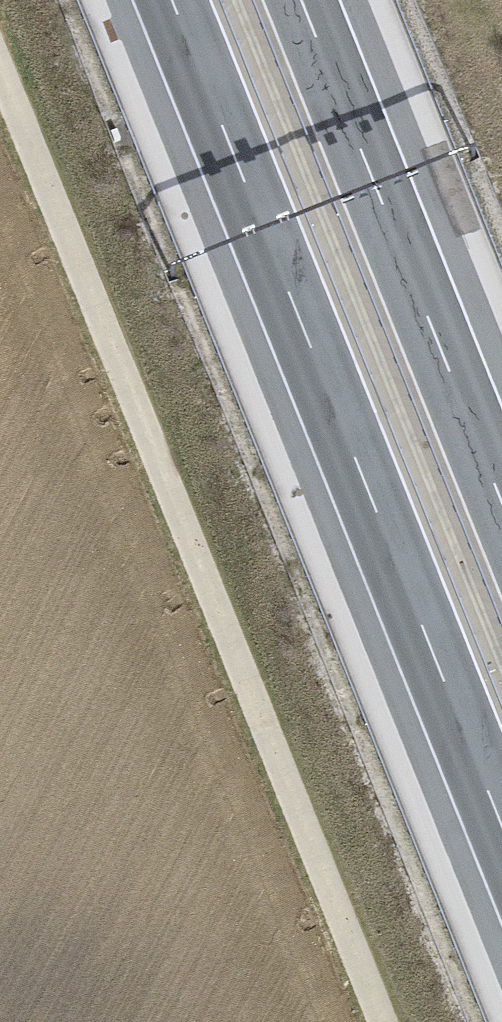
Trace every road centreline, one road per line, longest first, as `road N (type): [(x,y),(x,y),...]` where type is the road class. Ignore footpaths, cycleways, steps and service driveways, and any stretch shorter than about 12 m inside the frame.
road 1 (unclassified): [(380,1021),(0,80)]
road 2 (motorway): [(173,0),(501,828)]
road 3 (motorway): [(501,500),(301,0)]

